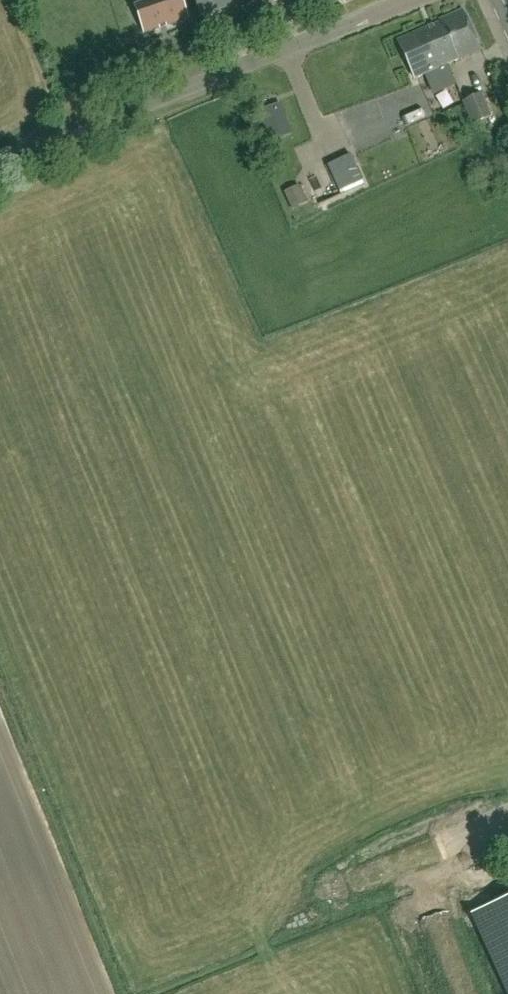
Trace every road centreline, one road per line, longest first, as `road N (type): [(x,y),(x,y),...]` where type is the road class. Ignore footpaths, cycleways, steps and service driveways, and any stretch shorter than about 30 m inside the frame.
road 1 (unclassified): [(0,161),(411,0)]

